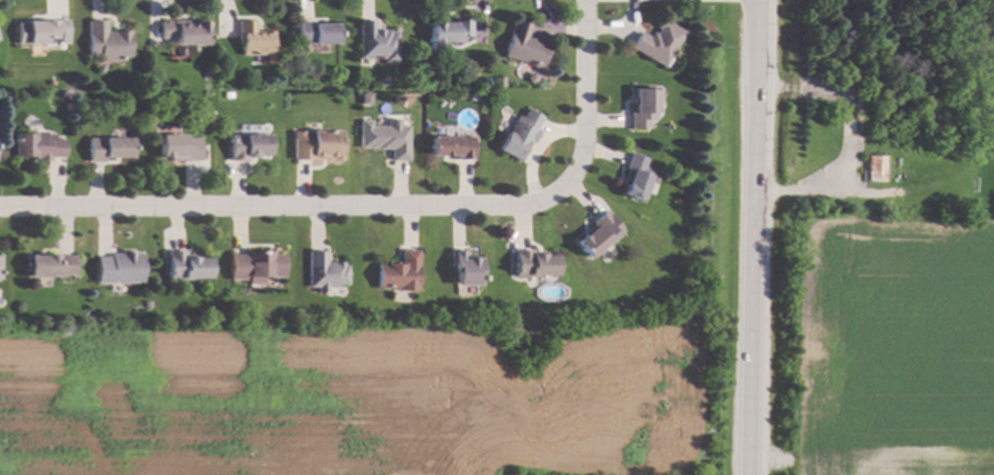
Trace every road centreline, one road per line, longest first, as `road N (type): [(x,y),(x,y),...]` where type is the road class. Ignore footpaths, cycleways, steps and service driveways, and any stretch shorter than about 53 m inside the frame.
road 1 (residential): [(588,0),(588,147),(562,191),(518,207),(0,207)]
road 2 (secondary): [(761,0),(751,474)]

